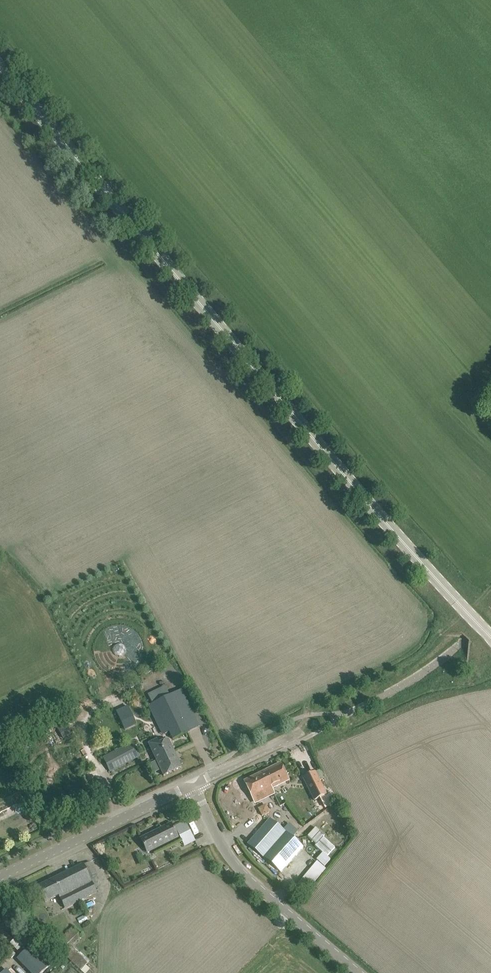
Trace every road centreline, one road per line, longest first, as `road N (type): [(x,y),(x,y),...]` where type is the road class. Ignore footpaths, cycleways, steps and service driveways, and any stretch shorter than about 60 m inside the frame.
road 1 (primary): [(490,640),(0,71)]
road 2 (unclassified): [(359,972),(232,860),(195,783)]
road 3 (unclassified): [(0,877),(195,783)]

